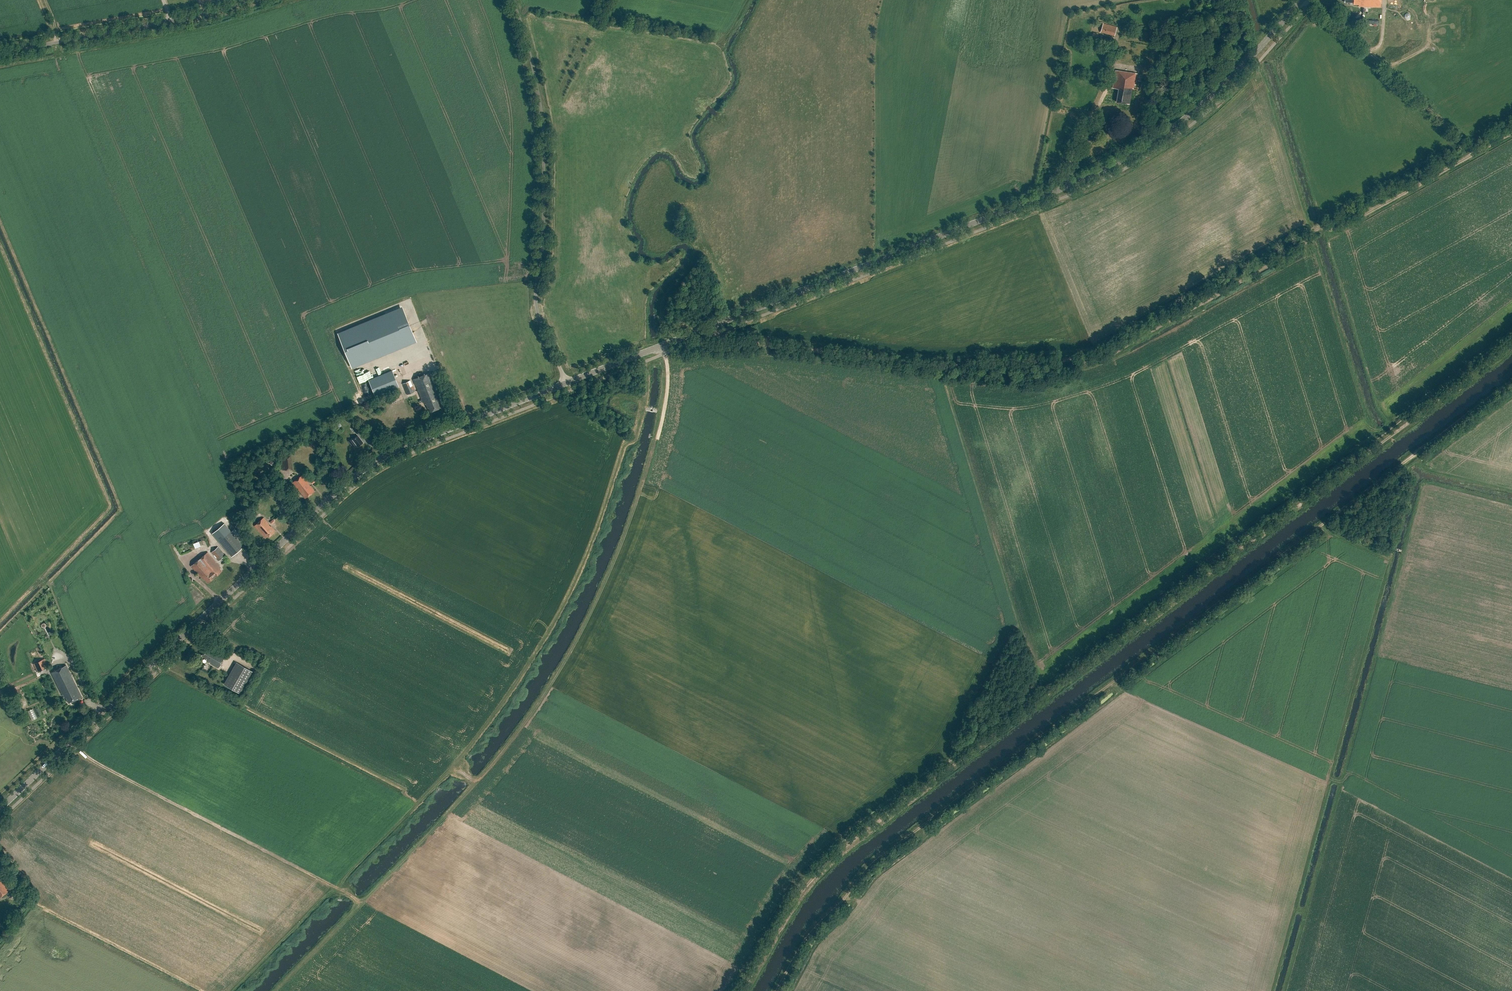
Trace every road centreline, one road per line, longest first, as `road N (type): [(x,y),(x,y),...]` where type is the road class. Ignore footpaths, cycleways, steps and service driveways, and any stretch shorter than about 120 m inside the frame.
road 1 (track): [(1511,345),(839,852),(791,906),(744,990)]
road 2 (track): [(777,990),(809,937),(887,852),(1511,382)]
road 3 (track): [(717,333),(948,366),(1100,359),(1294,255),(1316,232),(1344,227),(1511,133)]
road 4 (secondary): [(566,383),(1100,172),(1196,110),(1303,0)]
road 5 (secondary): [(0,808),(360,471),(566,383)]
road 6 (unclassified): [(566,383),(536,298),(540,107),(510,0)]
road 7 (unclassified): [(0,52),(252,0)]
road 8 (track): [(1483,150),(1311,0)]

